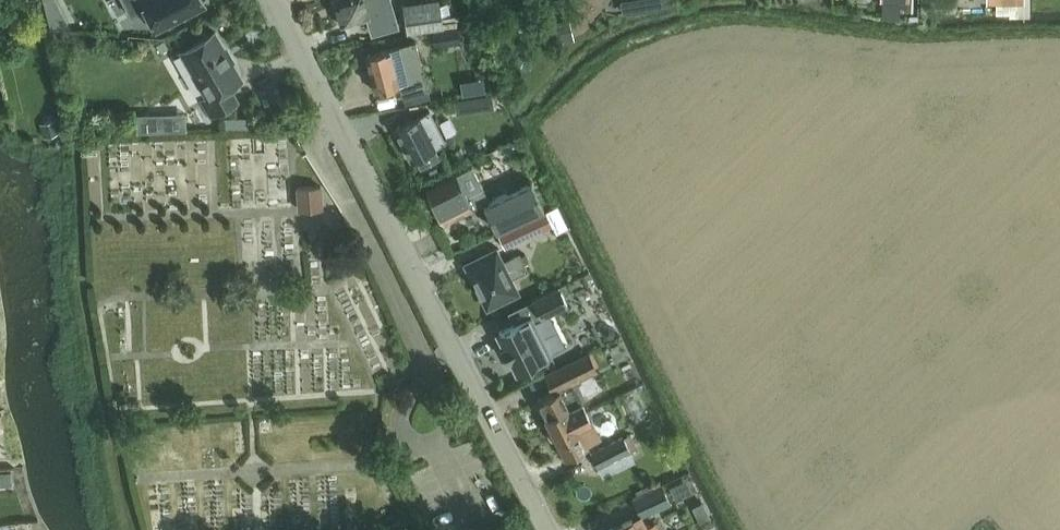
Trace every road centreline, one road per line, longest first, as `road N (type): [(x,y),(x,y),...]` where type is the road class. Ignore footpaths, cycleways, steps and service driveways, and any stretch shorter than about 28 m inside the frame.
road 1 (unclassified): [(549,529),(274,0)]

